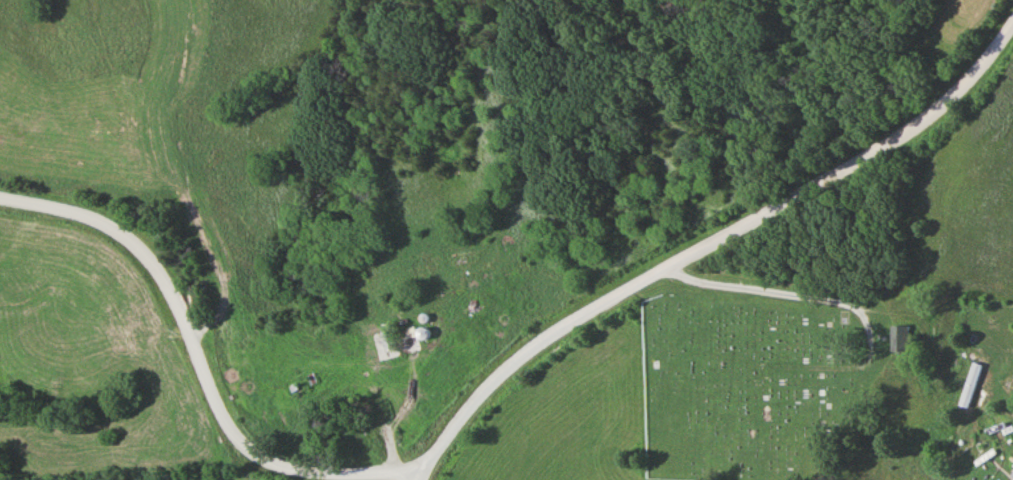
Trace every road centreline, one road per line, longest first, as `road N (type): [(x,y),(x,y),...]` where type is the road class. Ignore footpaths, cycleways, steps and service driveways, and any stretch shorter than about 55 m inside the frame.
road 1 (residential): [(420,479),(513,364),(938,111),(1012,20)]
road 2 (residential): [(0,199),(65,210),(131,242),(188,325),(227,423),(266,459),(299,470),(423,472)]

